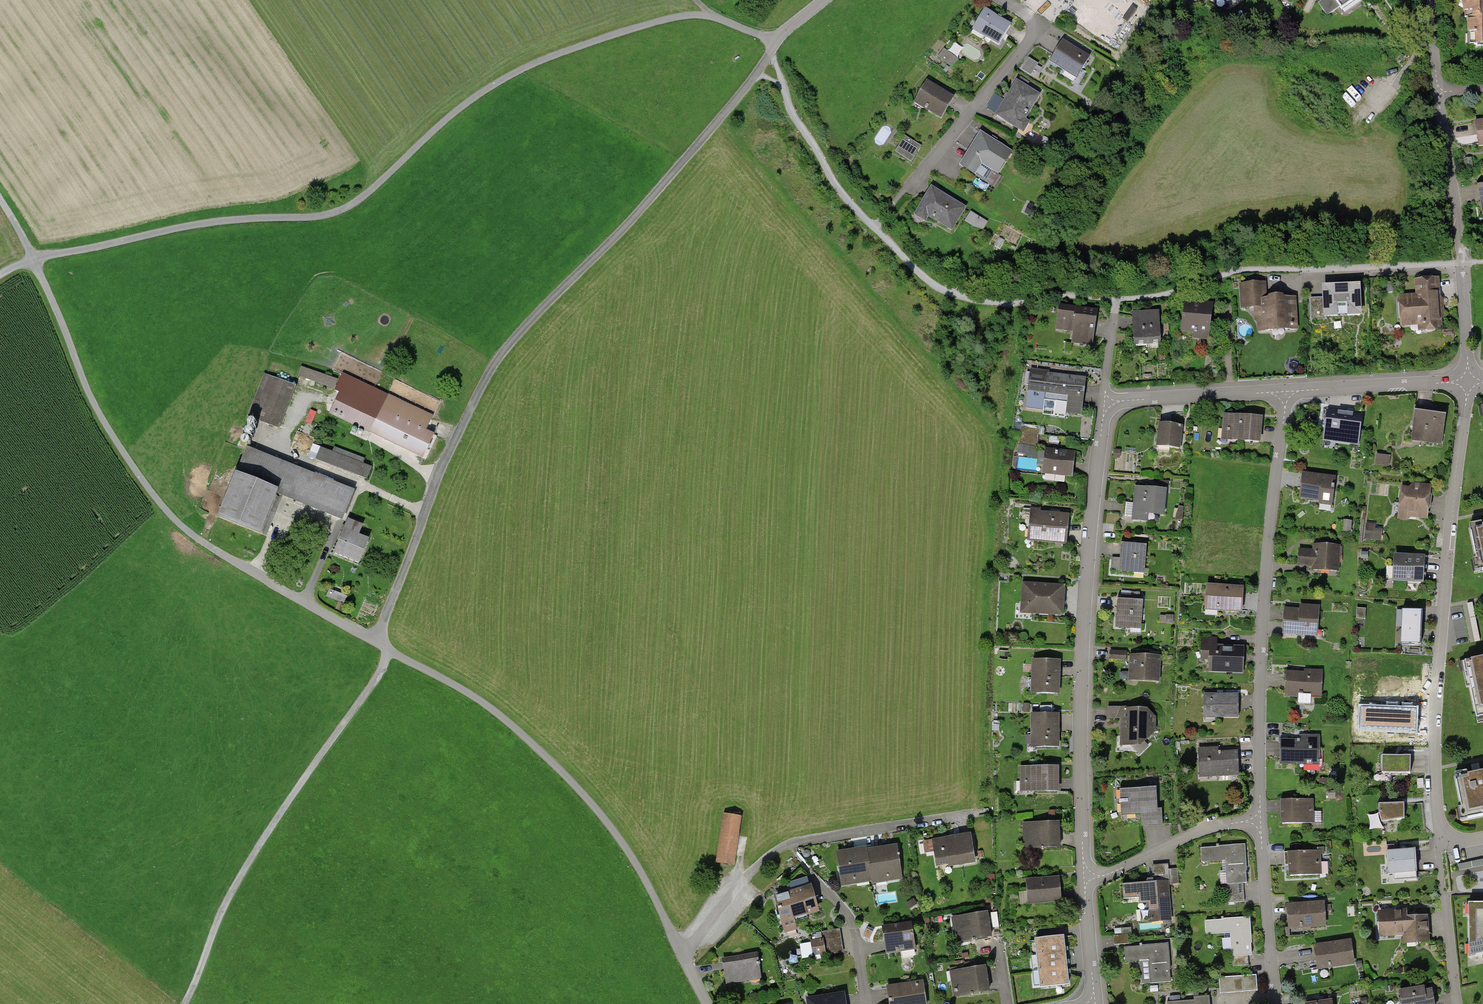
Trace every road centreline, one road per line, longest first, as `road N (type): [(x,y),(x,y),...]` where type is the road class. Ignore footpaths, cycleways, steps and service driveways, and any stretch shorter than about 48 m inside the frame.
road 1 (residential): [(825,0),(774,41),(753,79),(634,217),(505,350),(441,467),(380,628),(386,649),(476,699),(589,801),(637,865),(708,1003)]
road 2 (track): [(0,198),(34,258),(89,397),(150,491),(191,536),(386,649),(383,668),(244,868),(184,1003)]
road 3 (track): [(774,41),(712,16),(655,23),(560,53),(480,93),(347,208),(196,225),(34,258),(0,276)]
road 4 (residential): [(1287,391),(1105,400),(1082,670),(1084,876)]
road 5 (residential): [(1482,838),(1445,835),(1435,769),(1468,382)]
road 6 (residential): [(1287,391),(1264,604),(1261,820)]
road 7 (residential): [(1433,0),(1463,263)]
road 8 (residential): [(1007,0),(1036,30),(904,190)]
road 9 (residential): [(1084,876),(1106,875),(1212,827),(1261,820)]
road 10 (residential): [(1261,820),(1277,1003)]
road 11 (residential): [(1468,382),(1287,391)]
road 12 (residential): [(1084,876),(1095,1003)]

